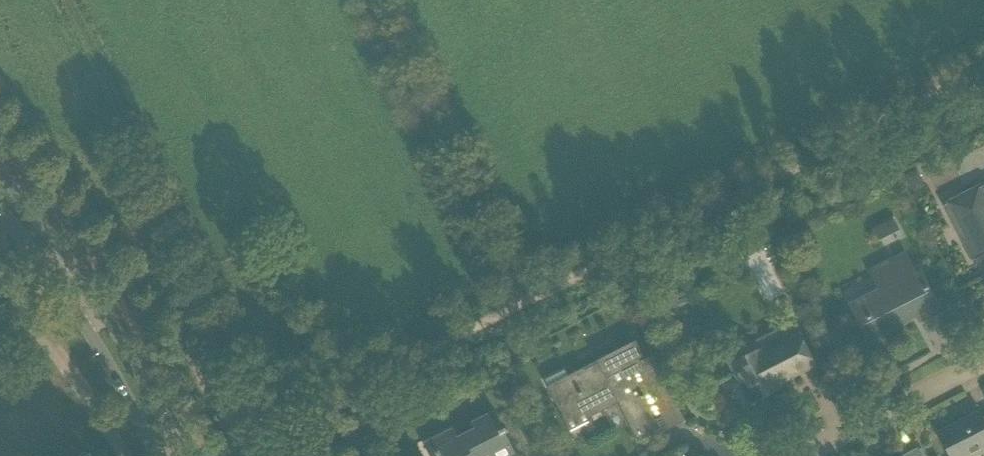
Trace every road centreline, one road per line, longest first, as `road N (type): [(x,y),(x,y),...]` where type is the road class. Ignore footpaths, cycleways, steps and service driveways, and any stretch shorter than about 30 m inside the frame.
road 1 (unclassified): [(226,455),(254,433),(983,70)]
road 2 (track): [(519,305),(372,0)]
road 3 (secondary): [(186,455),(85,283),(0,180)]
road 4 (secondary): [(0,212),(69,300),(162,455)]
road 5 (residential): [(800,455),(983,355)]

